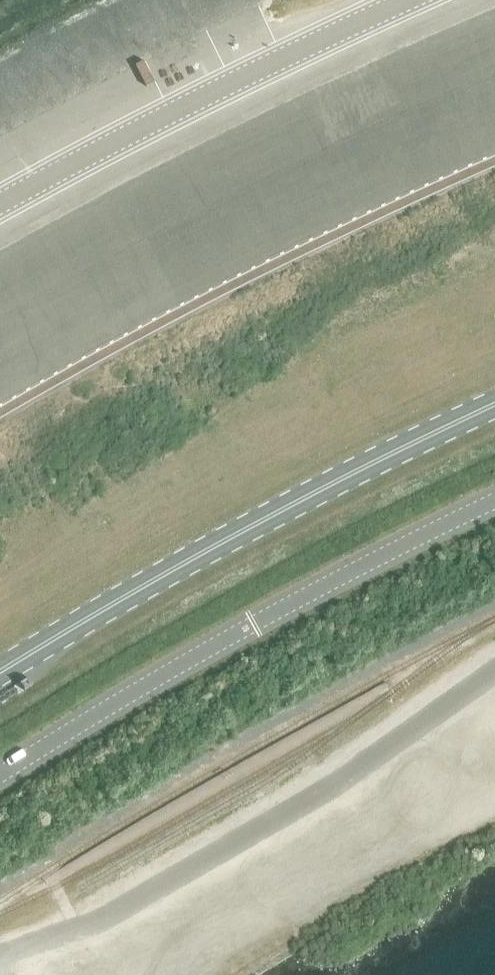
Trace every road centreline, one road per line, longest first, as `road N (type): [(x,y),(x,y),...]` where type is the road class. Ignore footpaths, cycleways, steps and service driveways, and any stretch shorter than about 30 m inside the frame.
road 1 (tertiary): [(0,777),(263,620),(494,507)]
road 2 (primary): [(0,671),(383,454),(494,406)]
road 3 (unclassified): [(0,208),(409,0)]

